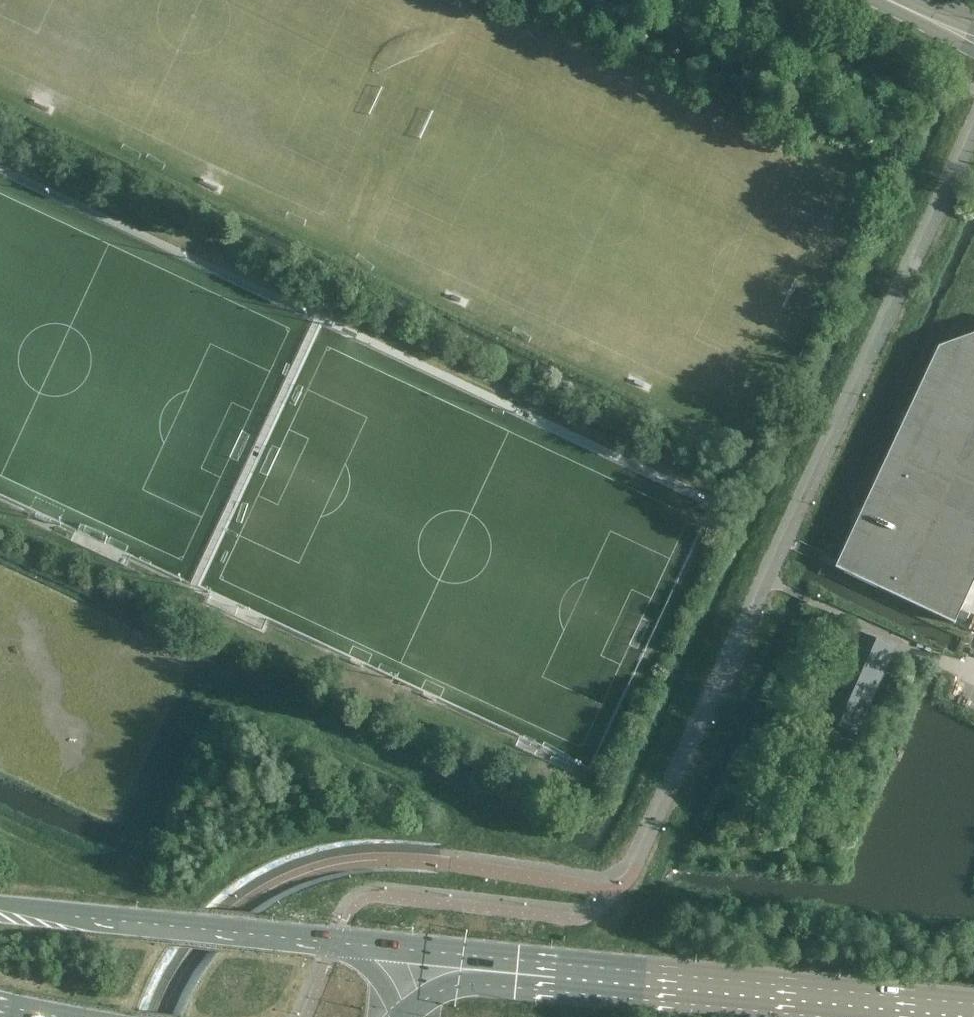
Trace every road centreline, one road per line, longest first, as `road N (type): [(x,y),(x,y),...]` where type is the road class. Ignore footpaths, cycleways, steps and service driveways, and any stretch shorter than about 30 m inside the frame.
road 1 (primary): [(973,1007),(564,965)]
road 2 (primary): [(370,949),(0,906)]
road 3 (primary): [(564,965),(370,949)]
road 4 (tertiary): [(564,965),(465,983),(411,1013)]

